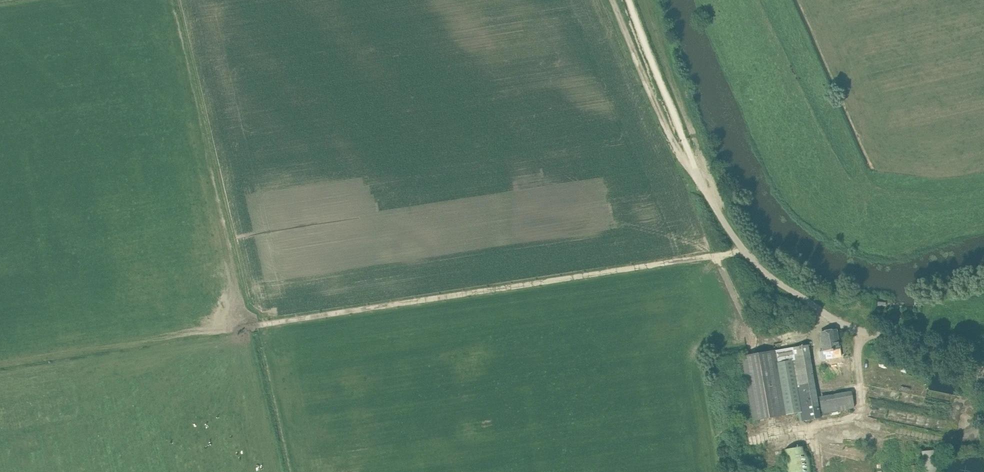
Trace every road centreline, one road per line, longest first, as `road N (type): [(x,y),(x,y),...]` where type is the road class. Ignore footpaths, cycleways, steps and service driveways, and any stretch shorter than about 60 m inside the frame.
road 1 (unclassified): [(983,374),(949,351),(837,323),(756,263),(701,183)]

